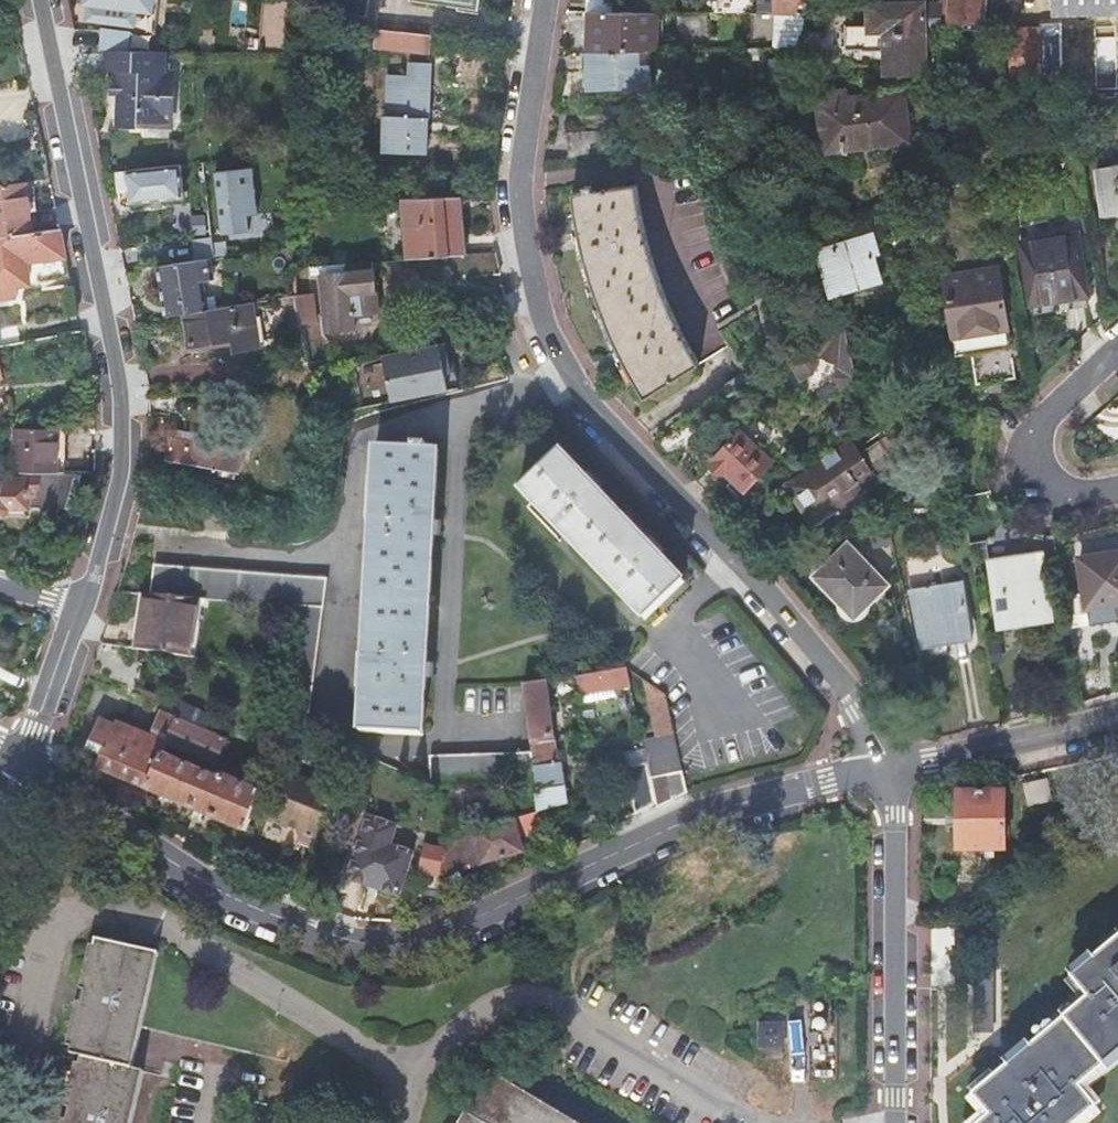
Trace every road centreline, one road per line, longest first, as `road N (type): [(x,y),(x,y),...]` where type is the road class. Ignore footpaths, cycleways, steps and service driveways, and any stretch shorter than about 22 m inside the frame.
road 1 (residential): [(889,771),(771,788),(398,957),(282,930),(21,761)]
road 2 (residential): [(543,0),(520,154),(537,301),(584,387),(857,708),(889,771)]
road 3 (residential): [(81,609),(109,521),(123,433),(117,368),(39,0)]
road 4 (unclassified): [(889,771),(897,1122)]
road 5 (residential): [(1117,487),(1067,495),(1045,484),(1033,463),(1052,413),(1117,349)]
road 6 (residential): [(889,771),(1117,723)]
road 7 (residential): [(21,761),(81,609)]

